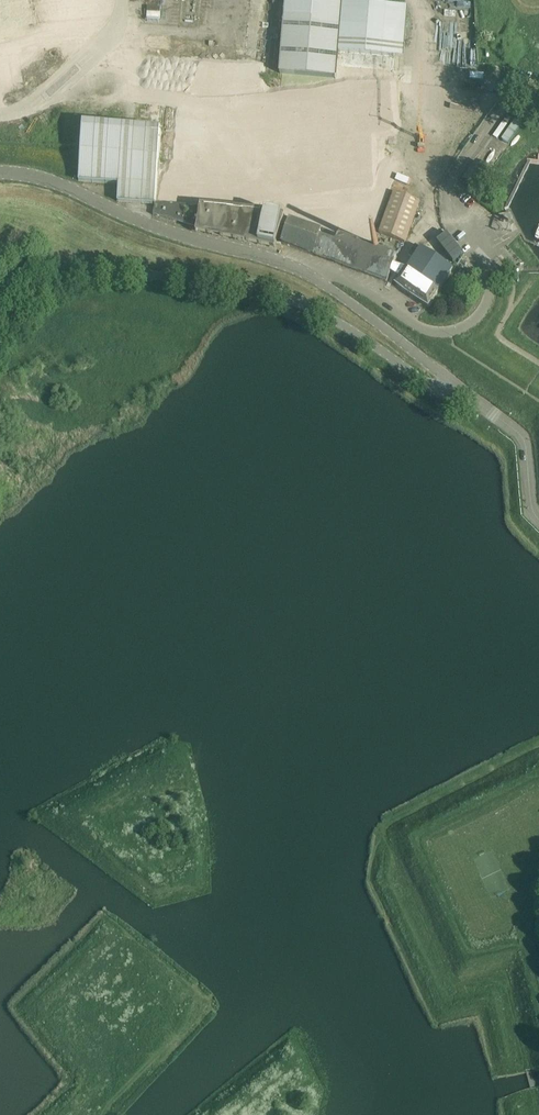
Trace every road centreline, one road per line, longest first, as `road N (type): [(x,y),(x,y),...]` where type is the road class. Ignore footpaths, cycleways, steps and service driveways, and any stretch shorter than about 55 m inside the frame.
road 1 (tertiary): [(0,340),(47,287),(83,273),(116,271),(288,297),(429,384),(465,392)]
road 2 (residential): [(318,279),(343,279),(422,328),(453,329),(477,316),(488,298),(486,274),(452,230),(447,193),(503,105),(538,99)]
road 3 (tertiary): [(318,279),(172,232),(49,181),(0,172)]
road 4 (tertiary): [(465,392),(318,279)]
road 5 (tertiary): [(538,520),(524,438),(465,392)]

